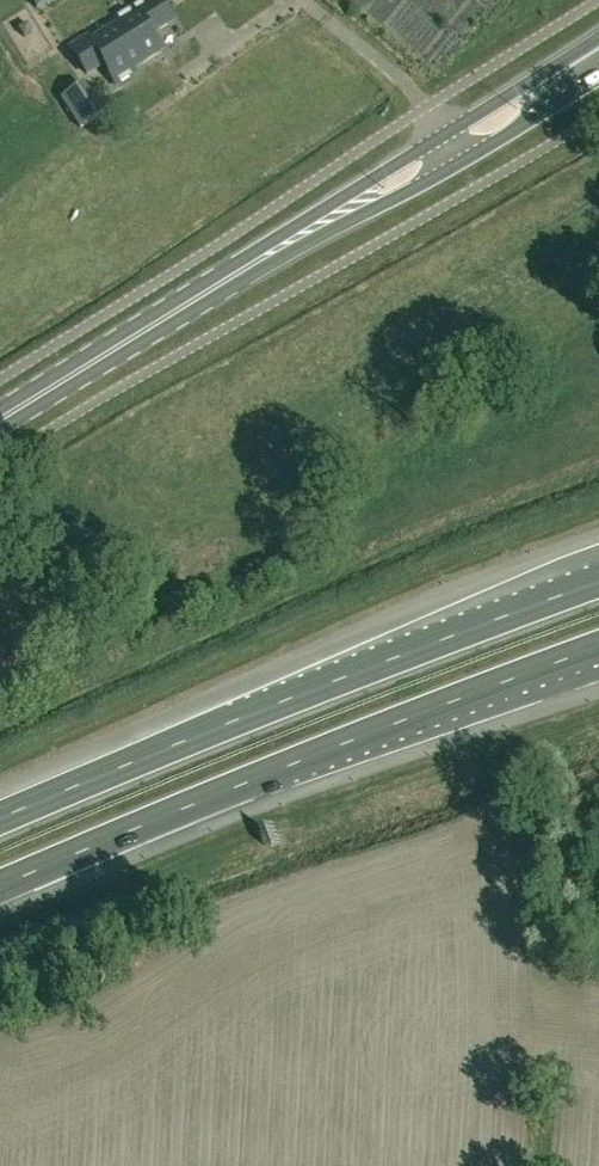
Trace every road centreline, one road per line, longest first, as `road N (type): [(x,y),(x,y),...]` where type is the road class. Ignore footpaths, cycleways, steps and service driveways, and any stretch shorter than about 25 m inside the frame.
road 1 (motorway): [(0,886),(598,647)]
road 2 (motorway): [(598,581),(0,819)]
road 3 (secondary): [(598,40),(373,179),(277,251)]
road 4 (secondary): [(277,251),(466,161),(598,81)]
road 5 (secondary): [(0,422),(277,251)]

